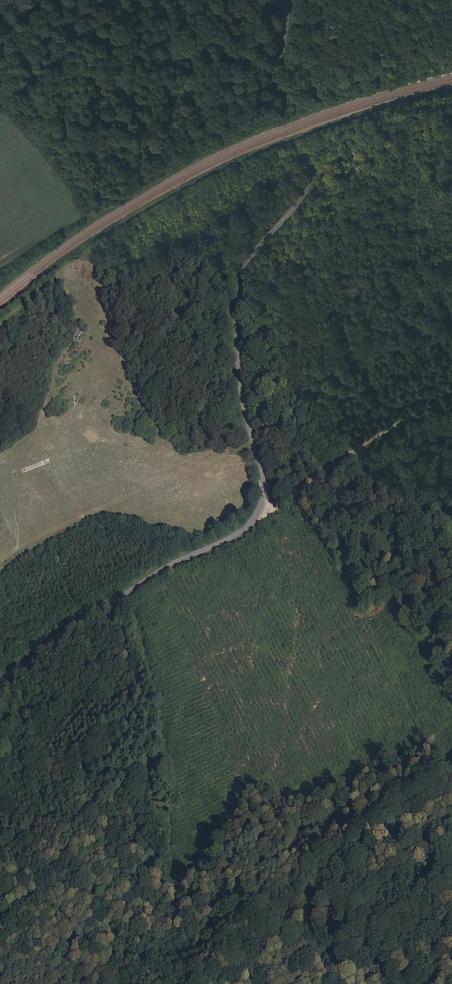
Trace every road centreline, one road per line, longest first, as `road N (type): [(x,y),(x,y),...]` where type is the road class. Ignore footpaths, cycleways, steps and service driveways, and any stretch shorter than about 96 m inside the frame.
road 1 (tertiary): [(0,686),(151,576),(245,528),(260,508),(262,479),(236,353),(238,284),(307,183),(281,86),(283,0)]
road 2 (tertiary): [(180,983),(142,958),(70,881),(37,891),(0,923)]
road 3 (track): [(260,508),(451,395)]

